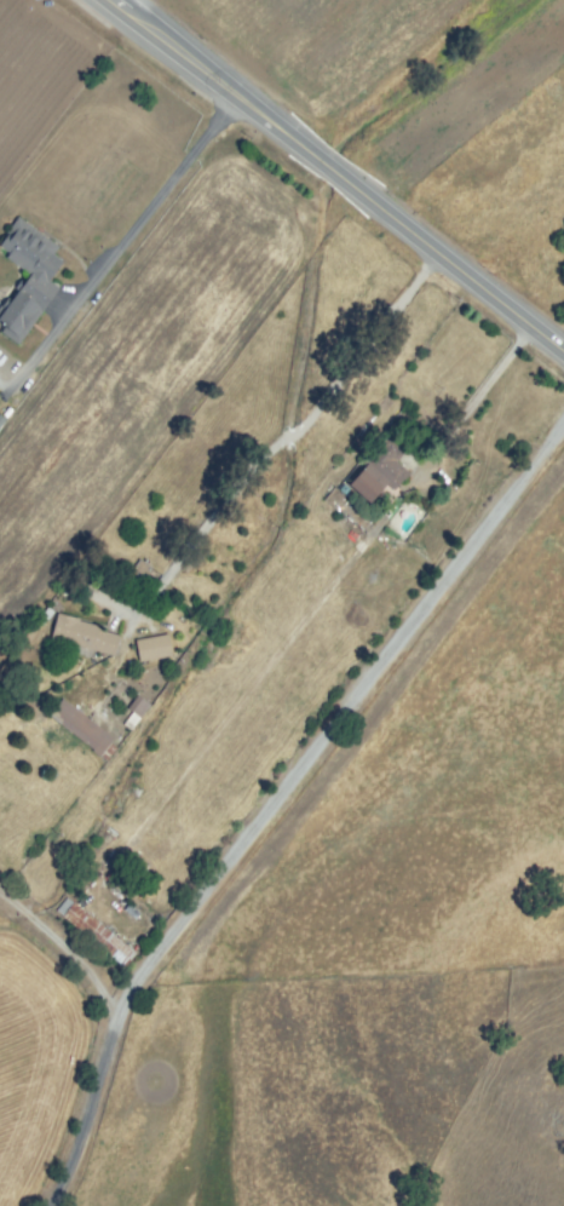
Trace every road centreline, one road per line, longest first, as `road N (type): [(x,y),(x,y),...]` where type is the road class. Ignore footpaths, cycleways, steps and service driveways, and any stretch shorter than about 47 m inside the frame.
road 1 (secondary): [(563,347),(120,0)]

